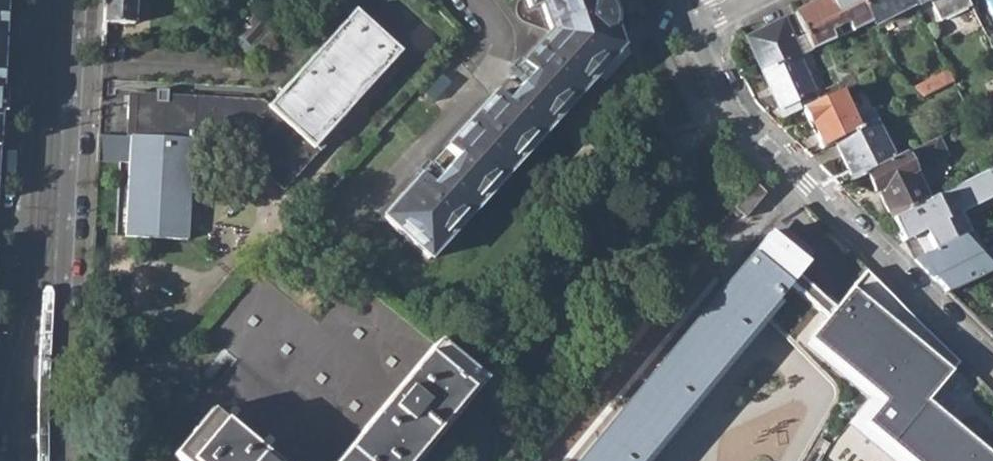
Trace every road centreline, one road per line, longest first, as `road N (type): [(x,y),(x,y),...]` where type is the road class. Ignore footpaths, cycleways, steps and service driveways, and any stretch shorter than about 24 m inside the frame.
road 1 (tertiary): [(32,0),(3,460)]
road 2 (tertiary): [(58,460),(77,0)]
road 3 (residential): [(689,25),(735,111),(992,364)]

